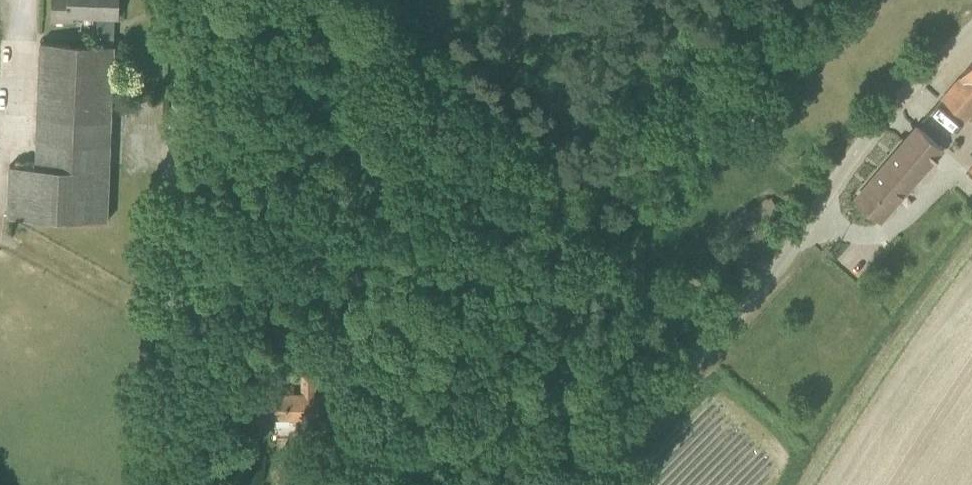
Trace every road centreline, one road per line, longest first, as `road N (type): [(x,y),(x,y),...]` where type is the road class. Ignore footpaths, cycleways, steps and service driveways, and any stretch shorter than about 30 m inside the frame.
road 1 (unclassified): [(579,484),(750,304),(863,141),(971,29)]
road 2 (unclassified): [(164,484),(188,0)]

